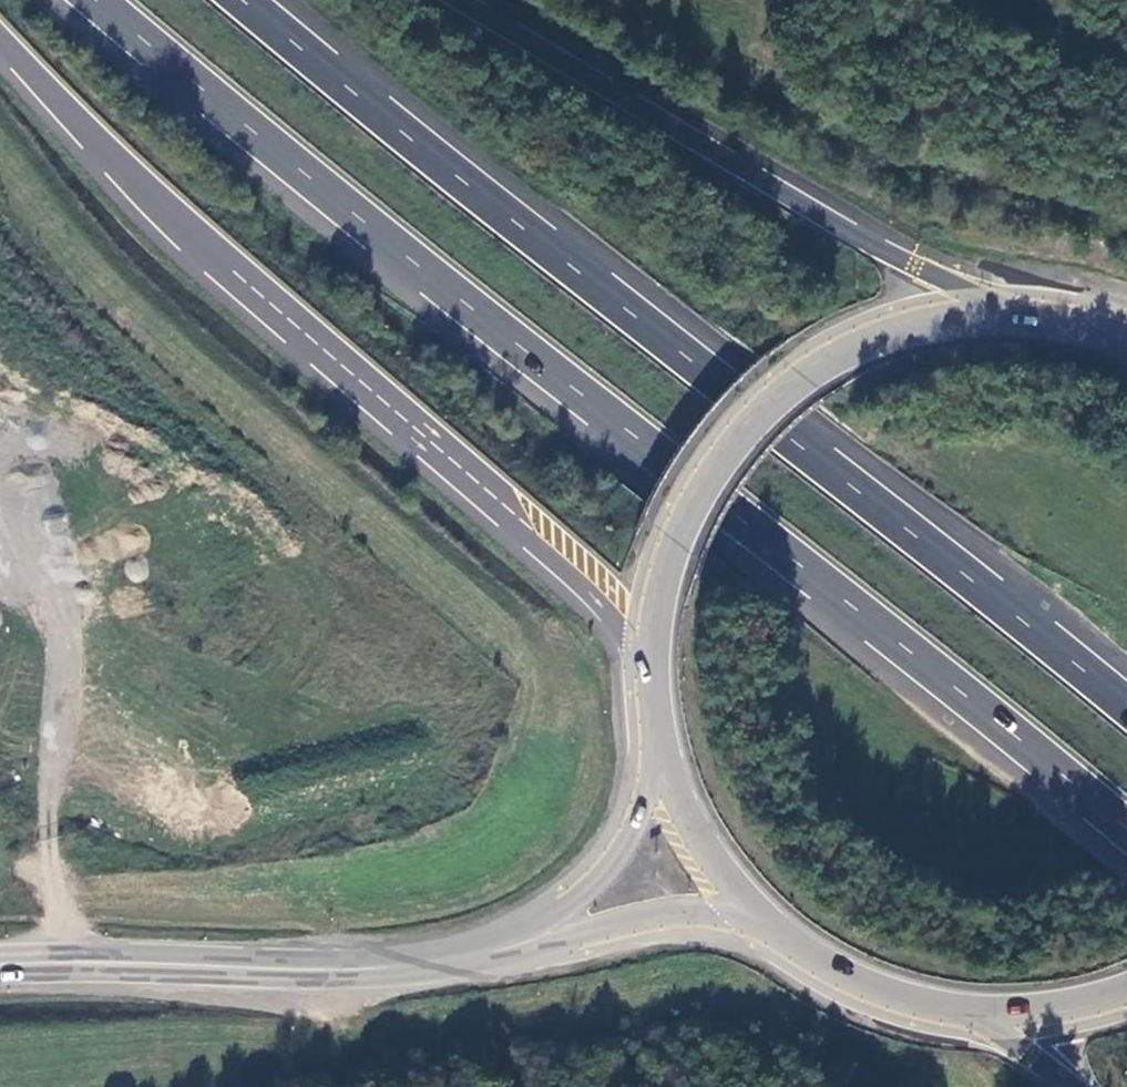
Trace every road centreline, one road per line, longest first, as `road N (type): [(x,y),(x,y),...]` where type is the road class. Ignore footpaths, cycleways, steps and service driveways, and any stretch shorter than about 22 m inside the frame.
road 1 (trunk): [(93,0),(1126,830)]
road 2 (trunk): [(1126,709),(239,0)]
road 3 (trunk): [(0,42),(141,188),(570,563),(646,656)]
road 4 (trunk): [(994,310),(453,0)]
road 5 (primary): [(994,310),(876,333),(793,378),(751,413),(716,454),(665,549),(646,656)]
road 6 (secondary): [(0,968),(387,971)]
road 7 (secondary): [(387,971),(541,953),(678,920),(759,925)]
road 8 (secondary): [(661,768),(622,849),(578,896),(535,924),(387,971)]
road 9 (primary): [(759,925),(857,990),(970,1019)]
road 10 (primary): [(661,768),(700,853),(759,925)]
road 11 (primary): [(970,1019),(1075,1013),(1126,997)]
road 12 (primary): [(1126,333),(994,310)]

